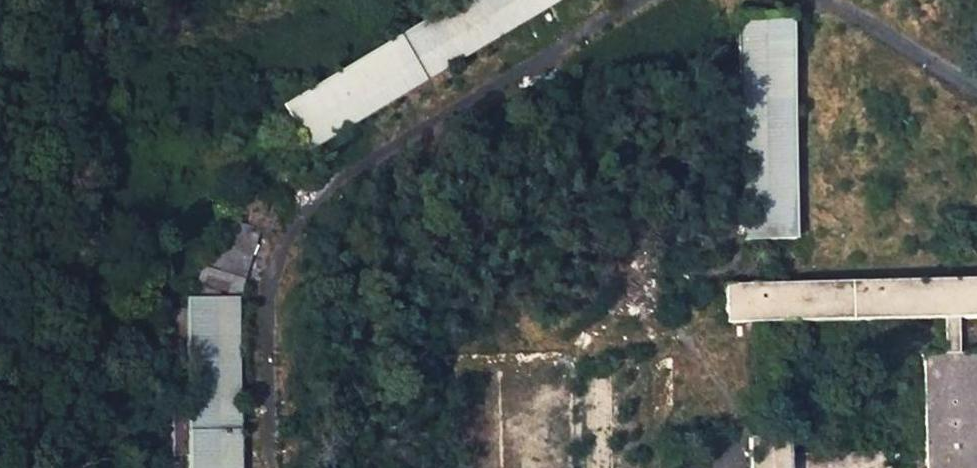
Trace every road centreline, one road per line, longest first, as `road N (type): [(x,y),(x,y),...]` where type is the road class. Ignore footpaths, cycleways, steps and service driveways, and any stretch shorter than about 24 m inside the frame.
road 1 (residential): [(652,0),(300,220),(270,274),(271,467)]
road 2 (residential): [(976,94),(818,0)]

